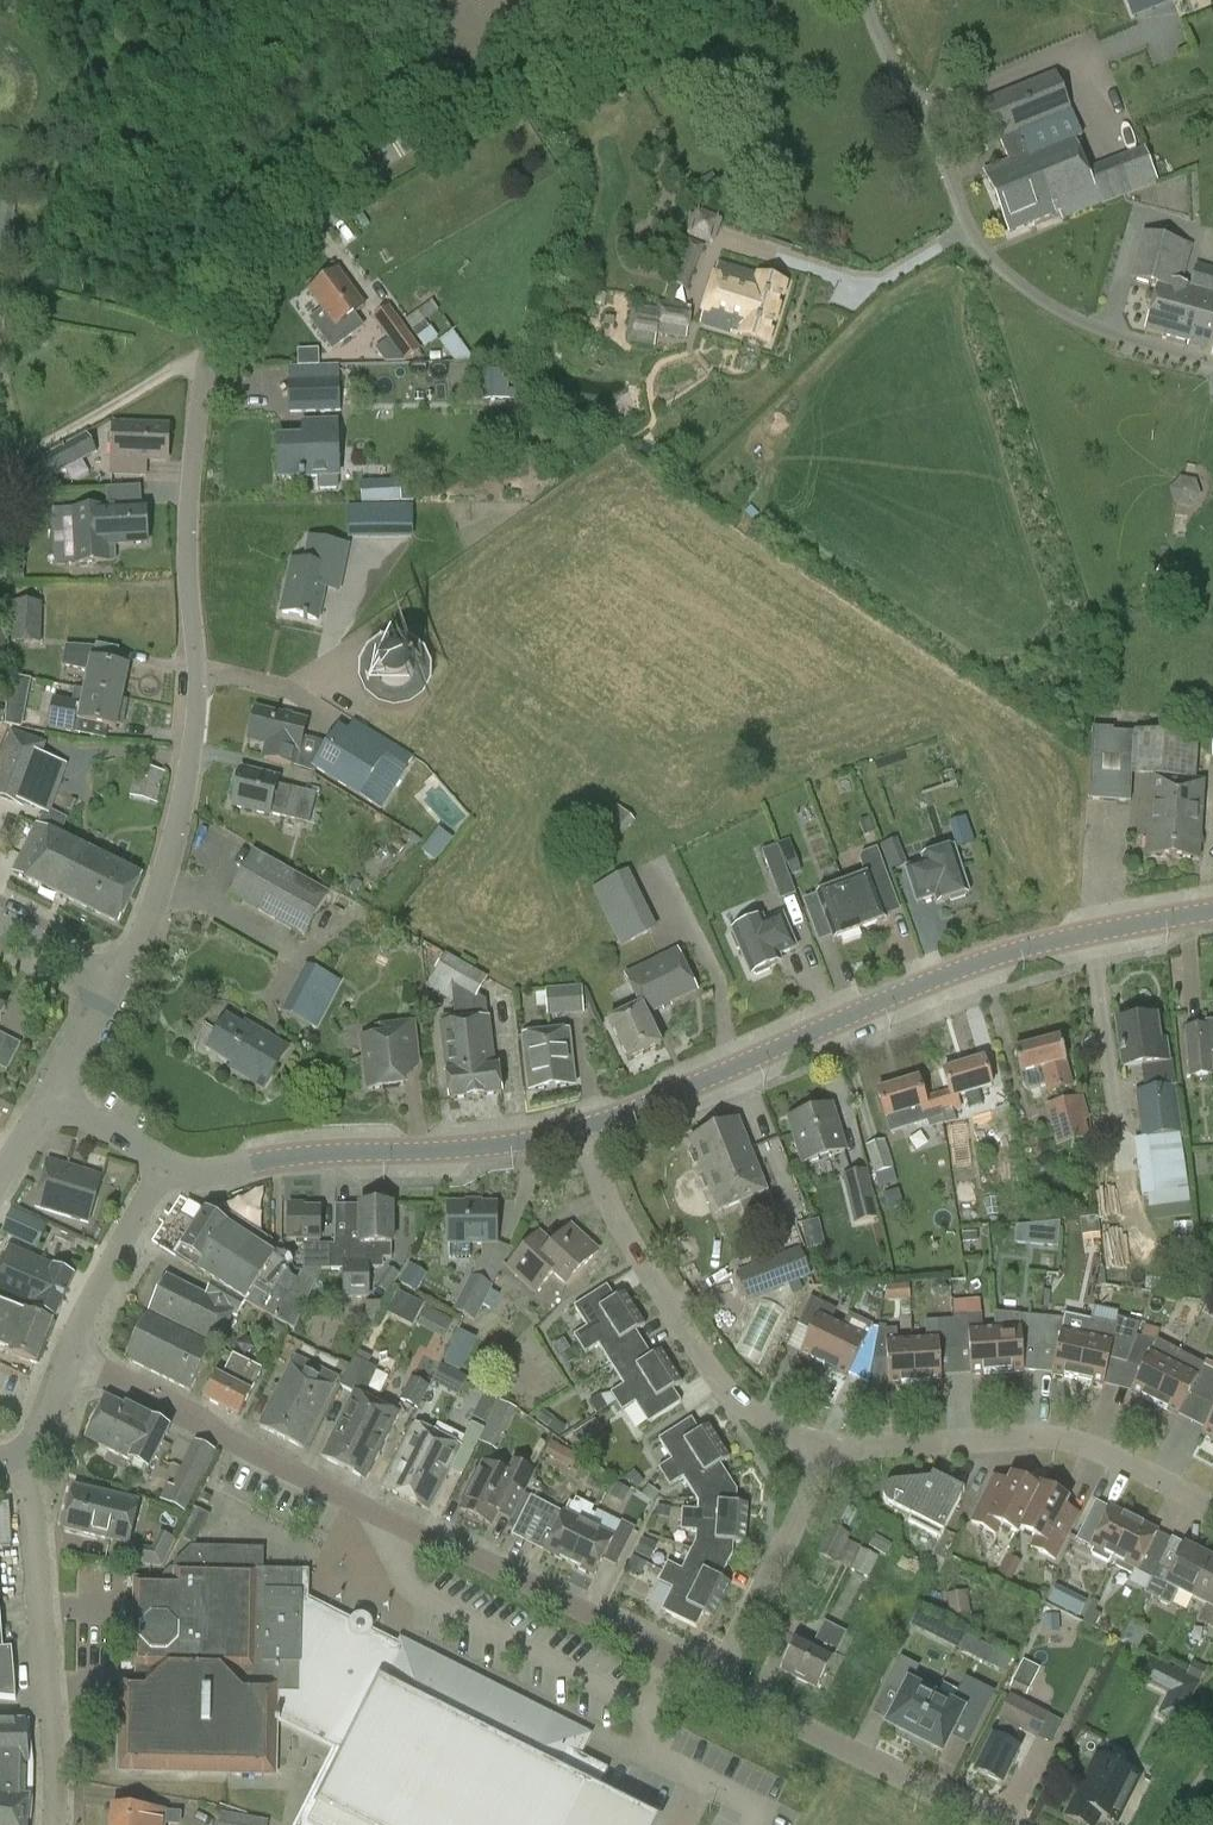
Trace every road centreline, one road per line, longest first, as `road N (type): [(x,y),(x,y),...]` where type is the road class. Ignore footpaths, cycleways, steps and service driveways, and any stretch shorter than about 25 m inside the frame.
road 1 (unclassified): [(119,986),(148,938),(189,780),(196,703),(188,544),(201,358),(228,300),(283,232),(476,100),(654,0)]
road 2 (residential): [(717,1680),(68,1355)]
road 3 (tertiary): [(584,1128),(960,970),(1212,911)]
road 4 (residential): [(1212,362),(1064,312),(974,238),(924,110),(893,66),(868,0)]
road 5 (tertiary): [(164,1164),(217,1174),(310,1156),(500,1145),(584,1128)]
road 6 (residential): [(826,1447),(777,1428),(738,1401),(691,1341),(613,1215),(584,1128)]
road 7 (residential): [(1212,1508),(1087,1445),(1060,1439),(826,1447)]
road 8 (residential): [(53,1824),(37,1540),(10,1455)]
road 9 (residential): [(1006,1824),(717,1680)]
road 10 (residential): [(717,1680),(810,1495),(826,1447)]
road 11 (residential): [(68,1355),(164,1164)]
road 12 (unclassified): [(119,986),(0,923)]
road 13 (unclassified): [(51,1100),(119,986)]
road 14 (tertiary): [(51,1100),(164,1164)]
road 15 (residential): [(10,1455),(32,1444),(68,1355)]

